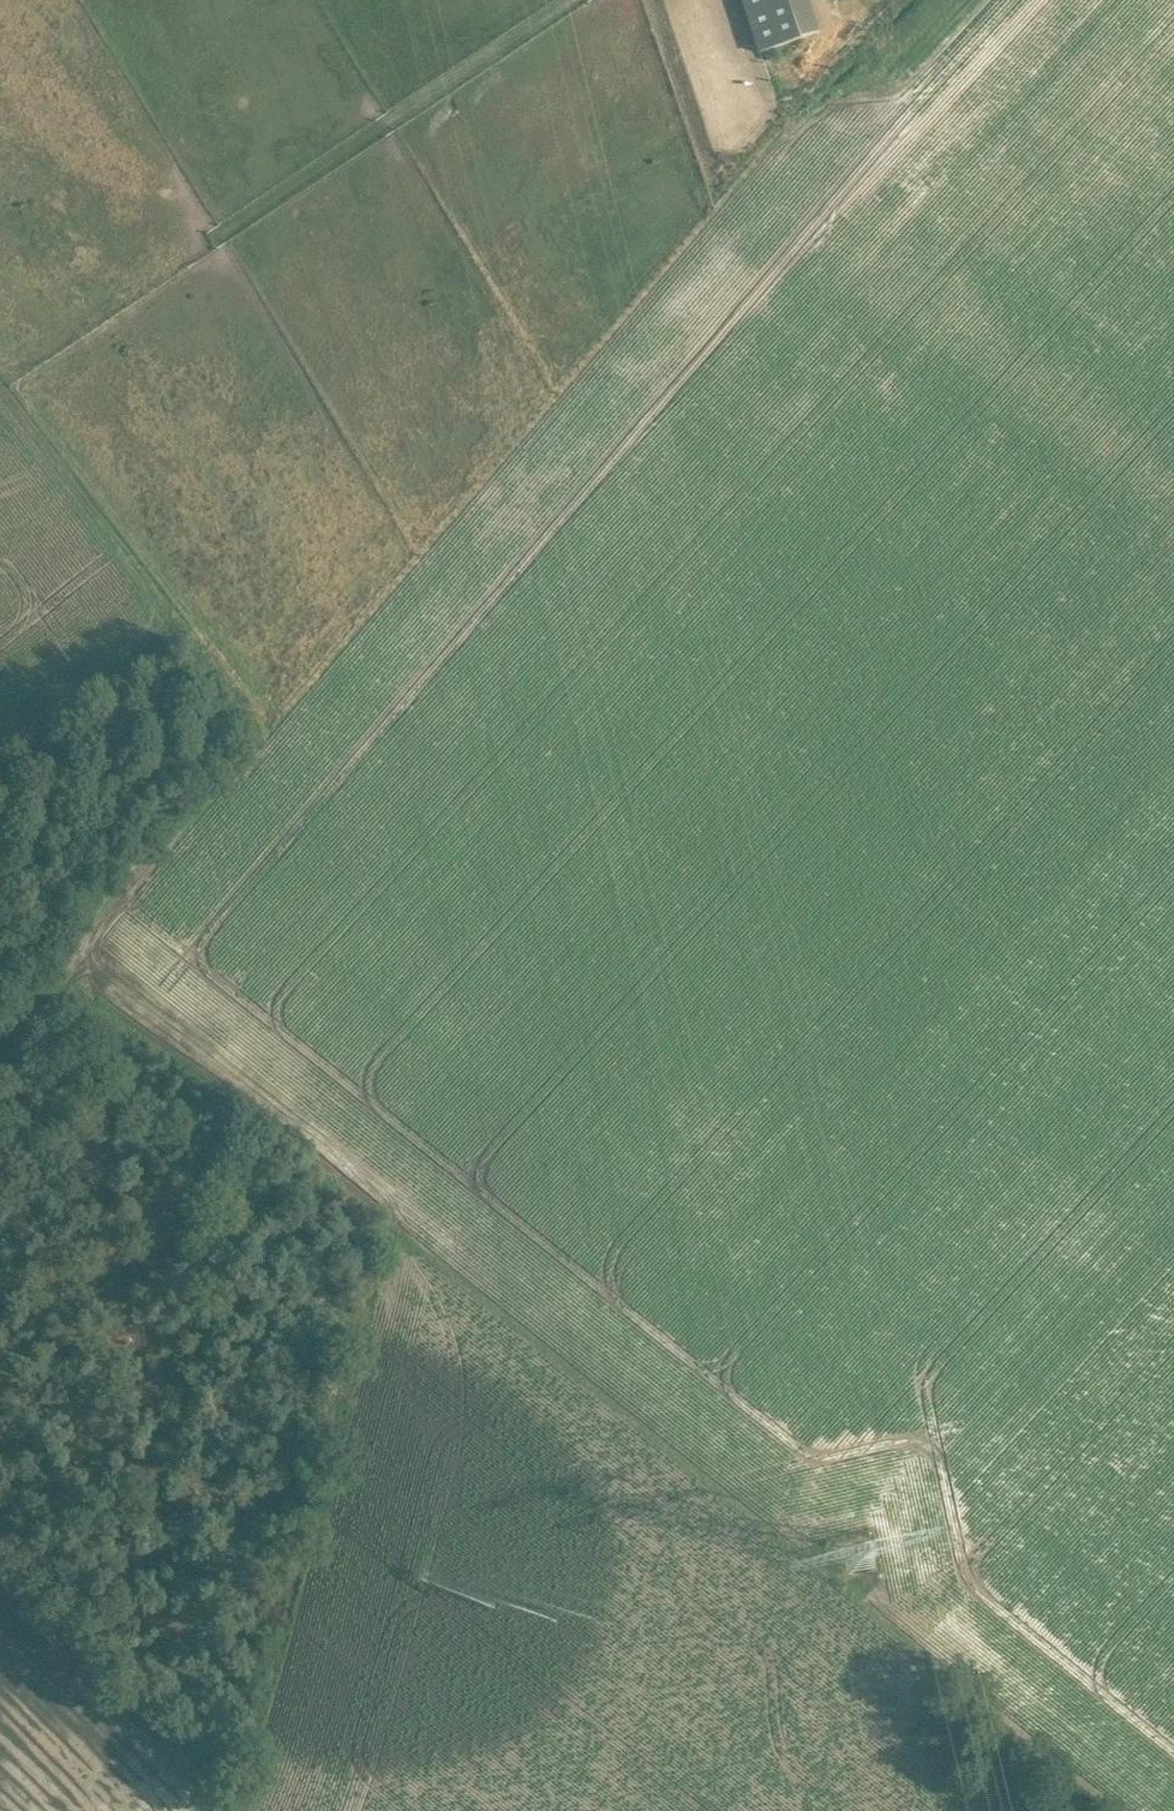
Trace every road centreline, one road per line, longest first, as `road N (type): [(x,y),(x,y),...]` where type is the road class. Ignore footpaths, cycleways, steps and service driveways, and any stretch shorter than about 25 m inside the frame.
road 1 (track): [(212,675),(0,394)]
road 2 (track): [(953,0),(888,68),(848,20),(823,14)]

